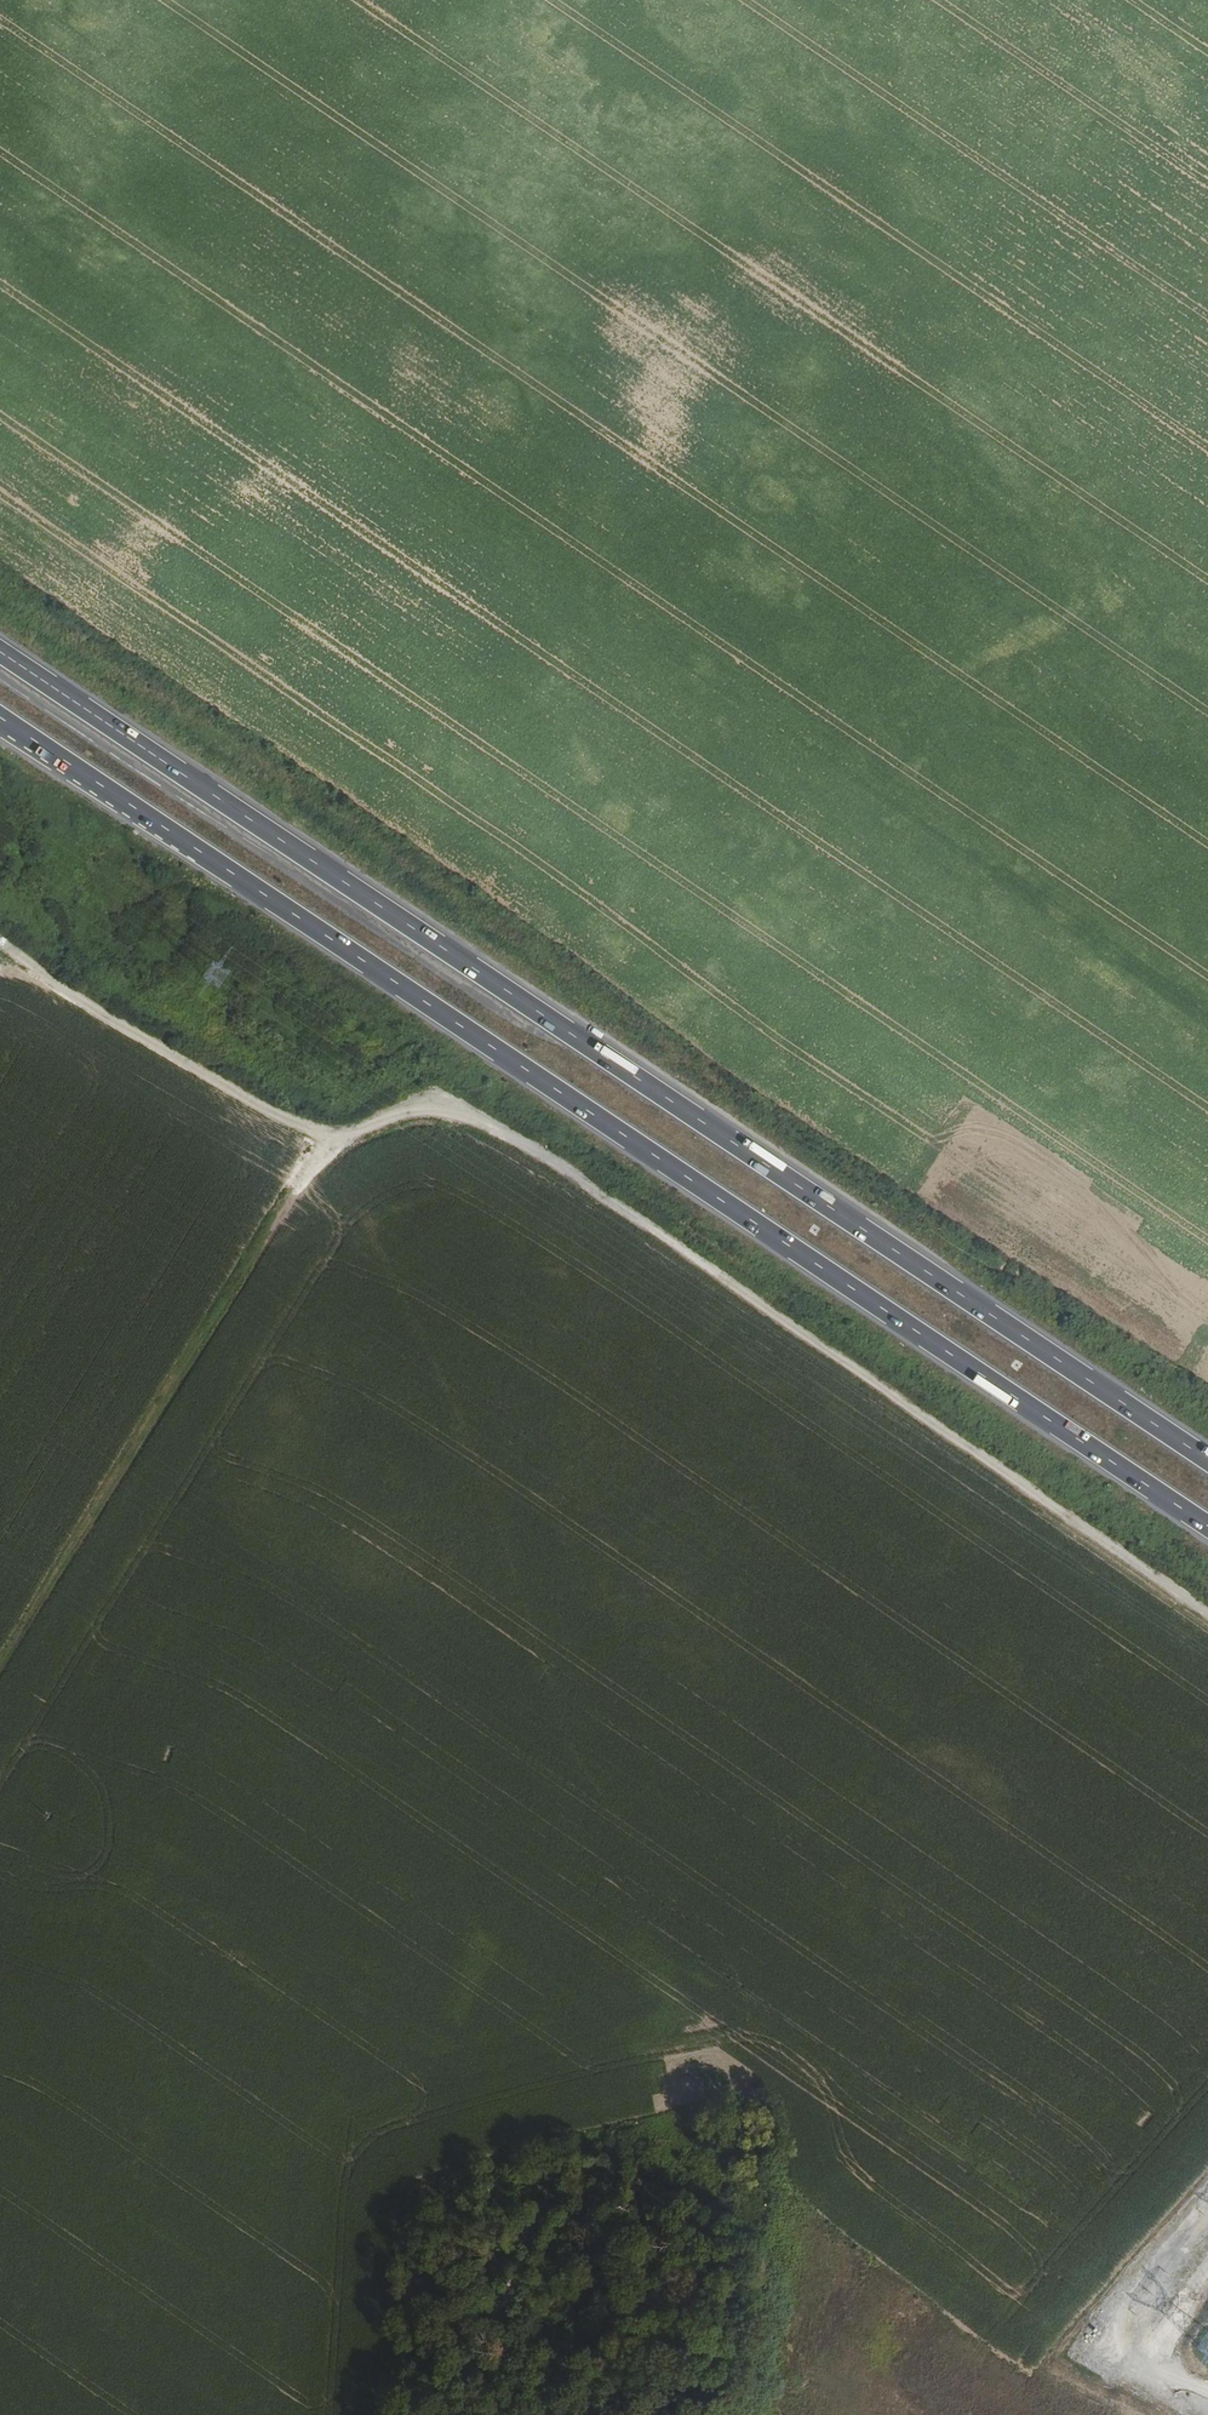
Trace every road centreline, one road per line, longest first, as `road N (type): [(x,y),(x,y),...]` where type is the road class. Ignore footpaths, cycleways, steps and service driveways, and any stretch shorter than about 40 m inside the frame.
road 1 (motorway): [(1207,1461),(0,652)]
road 2 (track): [(0,941),(231,1091),(326,1136),(426,1106),(493,1123),(1207,1613)]
road 3 (motorway): [(101,786),(1207,1529)]
road 4 (motorway): [(0,718),(101,786)]

